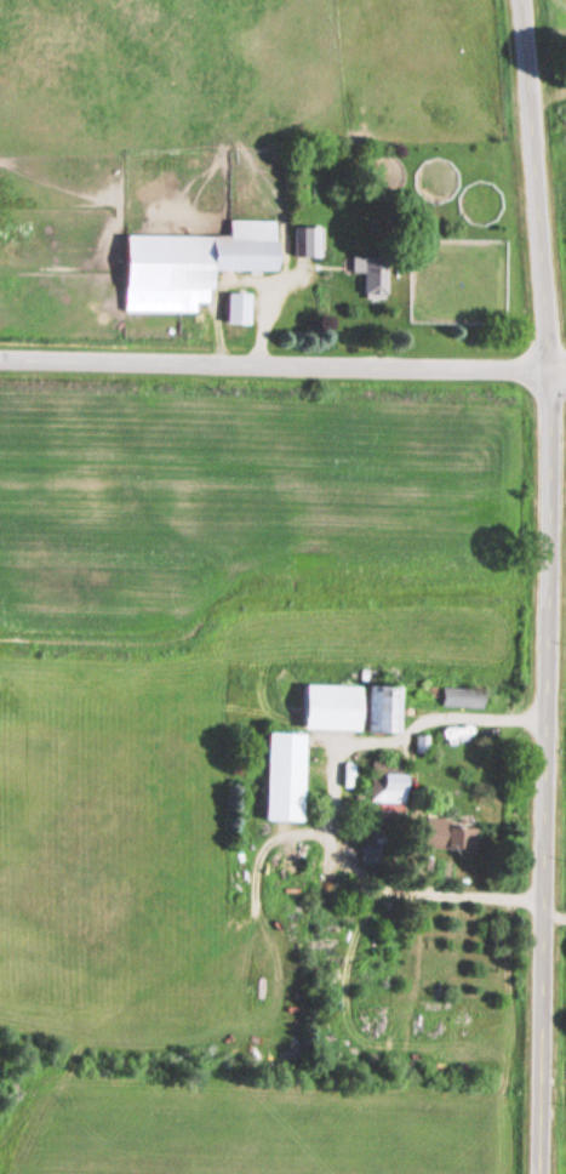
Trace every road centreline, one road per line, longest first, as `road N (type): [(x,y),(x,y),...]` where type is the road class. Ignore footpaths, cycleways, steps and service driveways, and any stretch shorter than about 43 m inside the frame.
road 1 (residential): [(537,1173),(547,371),(521,0)]
road 2 (residential): [(565,372),(0,359)]

